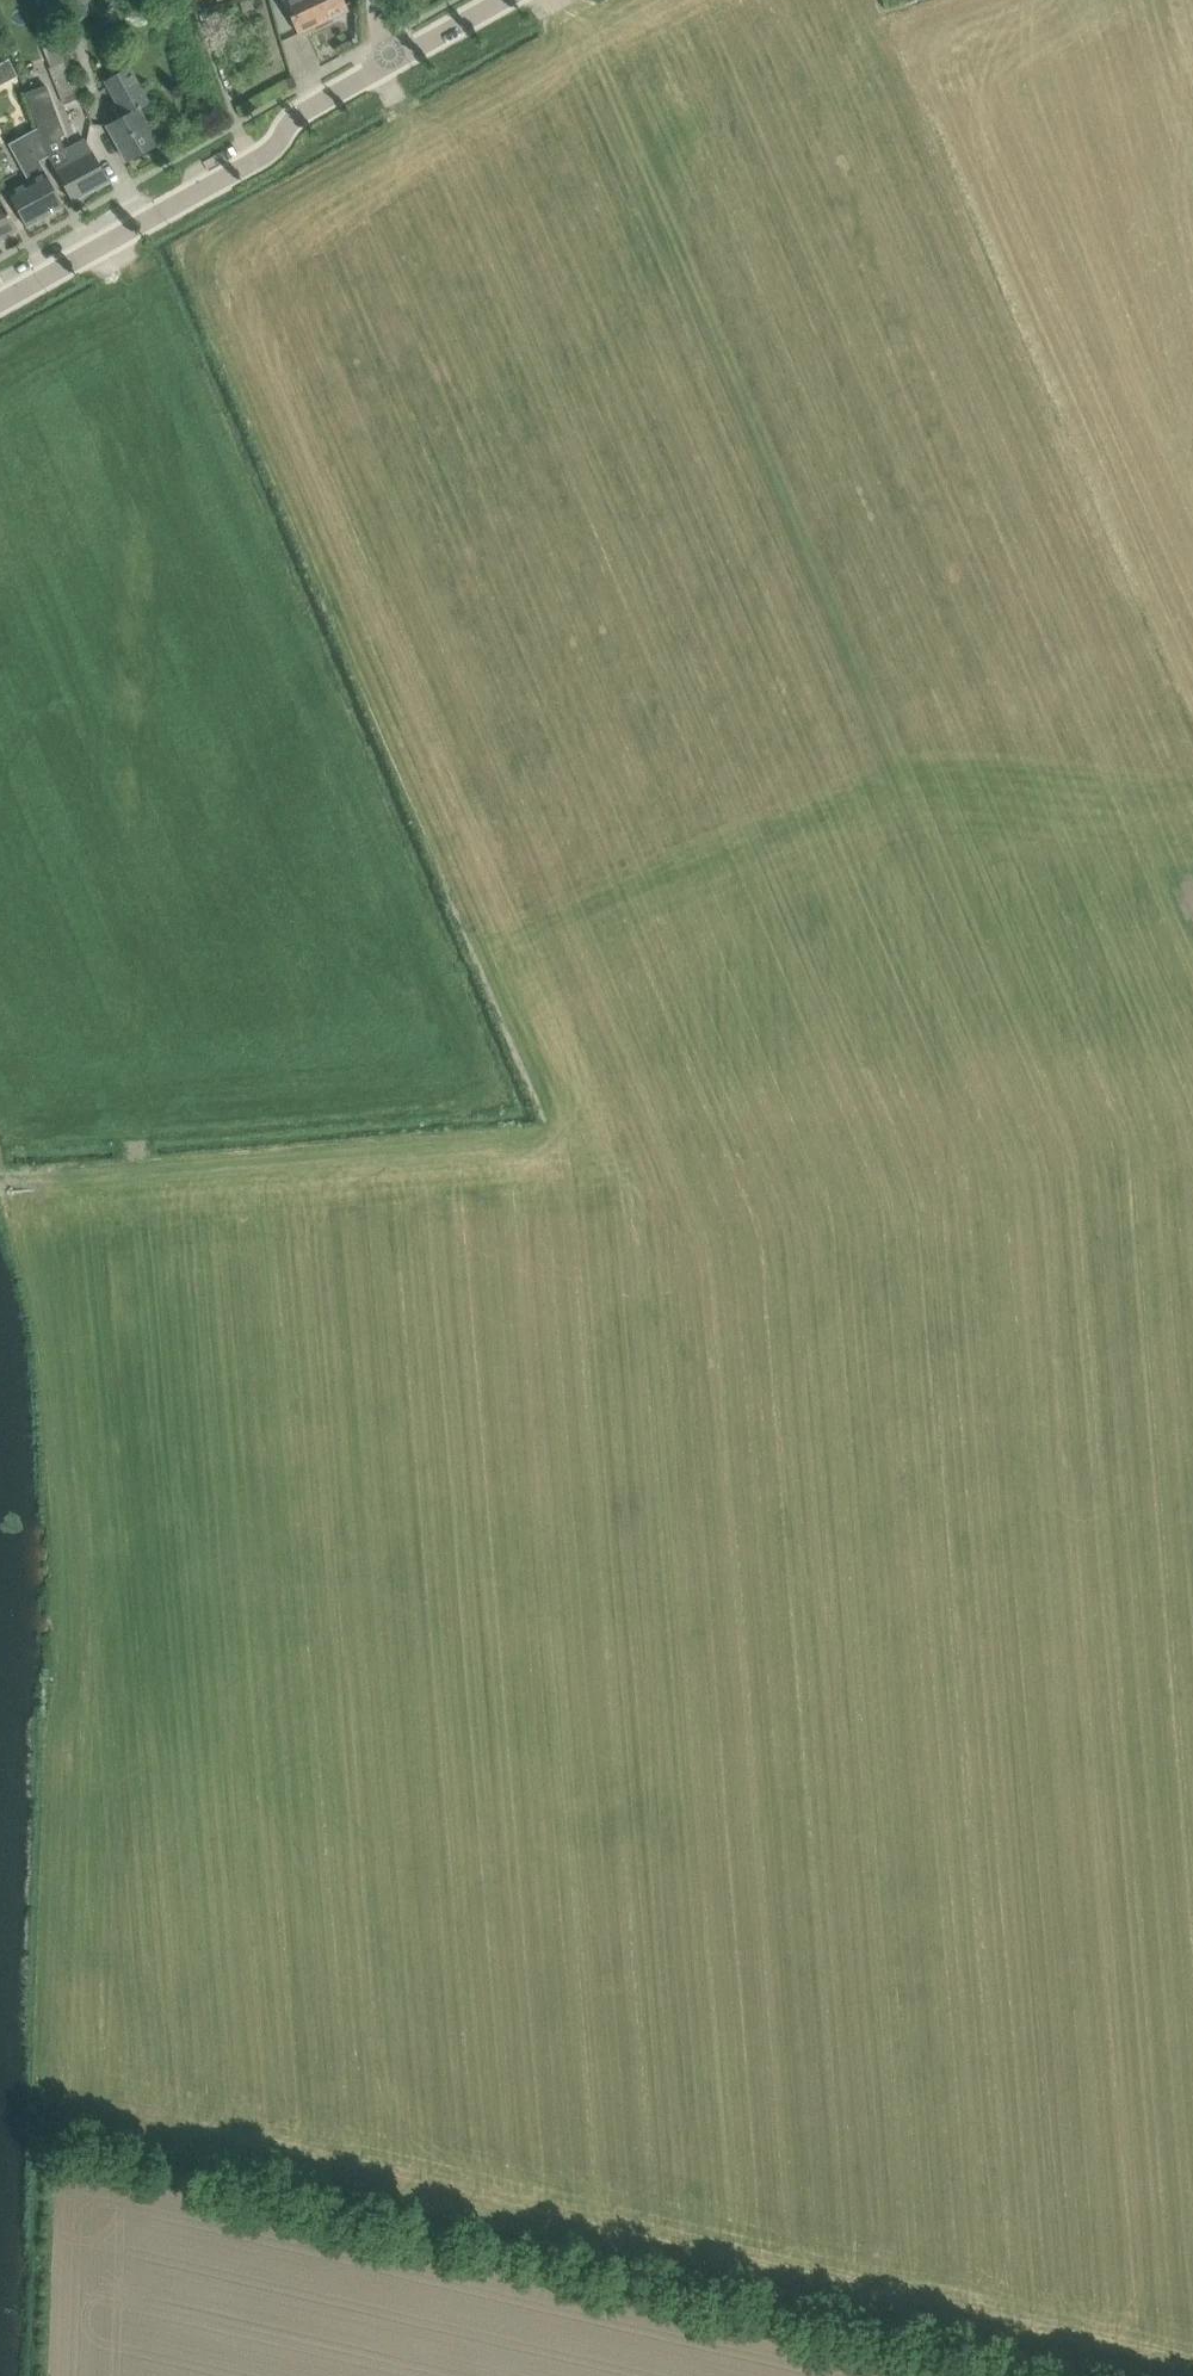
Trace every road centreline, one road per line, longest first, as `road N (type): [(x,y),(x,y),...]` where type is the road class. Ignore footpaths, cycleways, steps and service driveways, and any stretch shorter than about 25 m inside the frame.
road 1 (tertiary): [(0,307),(273,157),(303,114),(377,71)]
road 2 (tertiary): [(377,71),(506,0)]

